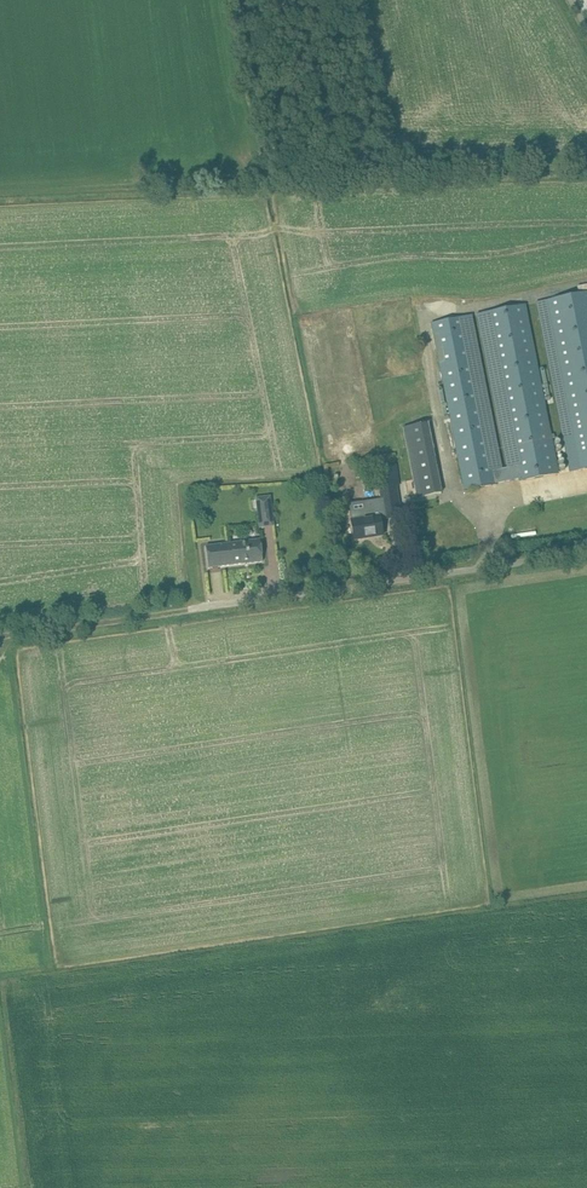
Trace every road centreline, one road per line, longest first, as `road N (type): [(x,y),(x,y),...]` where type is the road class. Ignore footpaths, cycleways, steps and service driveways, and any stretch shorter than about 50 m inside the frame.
road 1 (unclassified): [(180,612),(586,552)]

